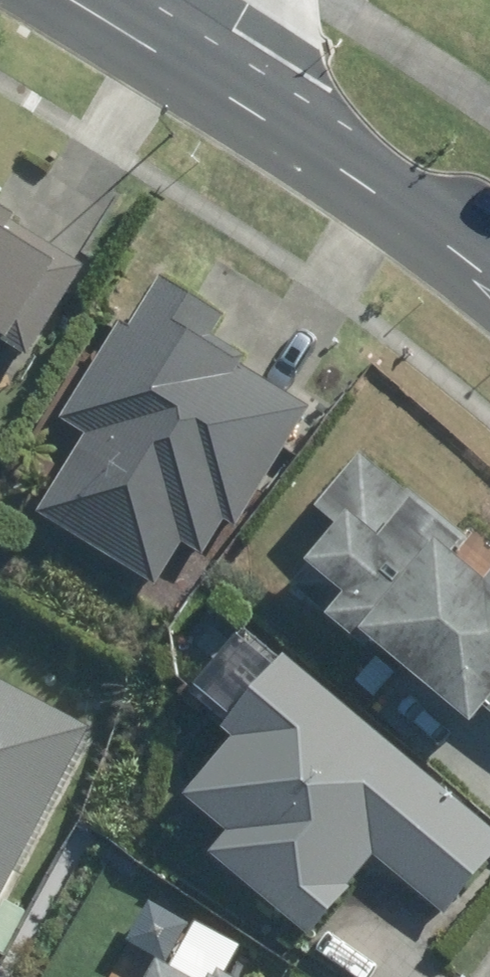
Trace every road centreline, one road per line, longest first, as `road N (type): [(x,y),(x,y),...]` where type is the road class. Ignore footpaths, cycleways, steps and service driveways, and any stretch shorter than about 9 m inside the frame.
road 1 (tertiary): [(489,297),(195,78)]
road 2 (tertiary): [(195,78),(80,0)]

